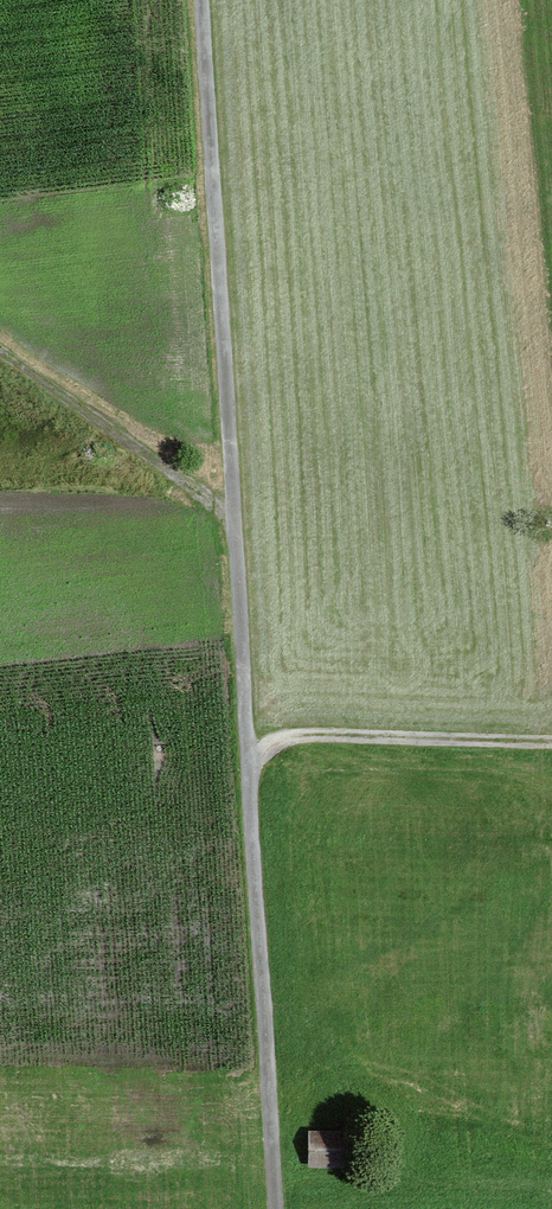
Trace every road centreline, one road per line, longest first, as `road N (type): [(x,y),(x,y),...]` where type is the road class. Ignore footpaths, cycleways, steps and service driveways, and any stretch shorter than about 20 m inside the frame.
road 1 (track): [(198,0),(278,1208)]
road 2 (track): [(551,743),(292,739),(250,767)]
road 3 (track): [(0,350),(213,503),(234,532)]

